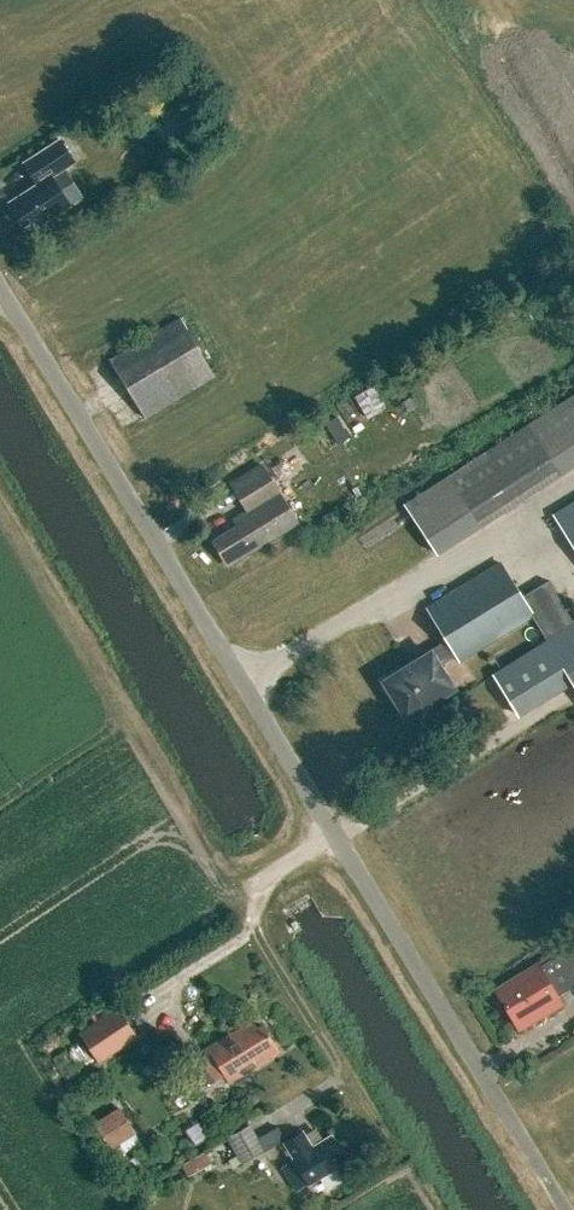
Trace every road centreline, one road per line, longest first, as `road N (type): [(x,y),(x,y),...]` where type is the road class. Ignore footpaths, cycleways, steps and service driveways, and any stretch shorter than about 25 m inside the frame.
road 1 (unclassified): [(564,1209),(0,286)]

